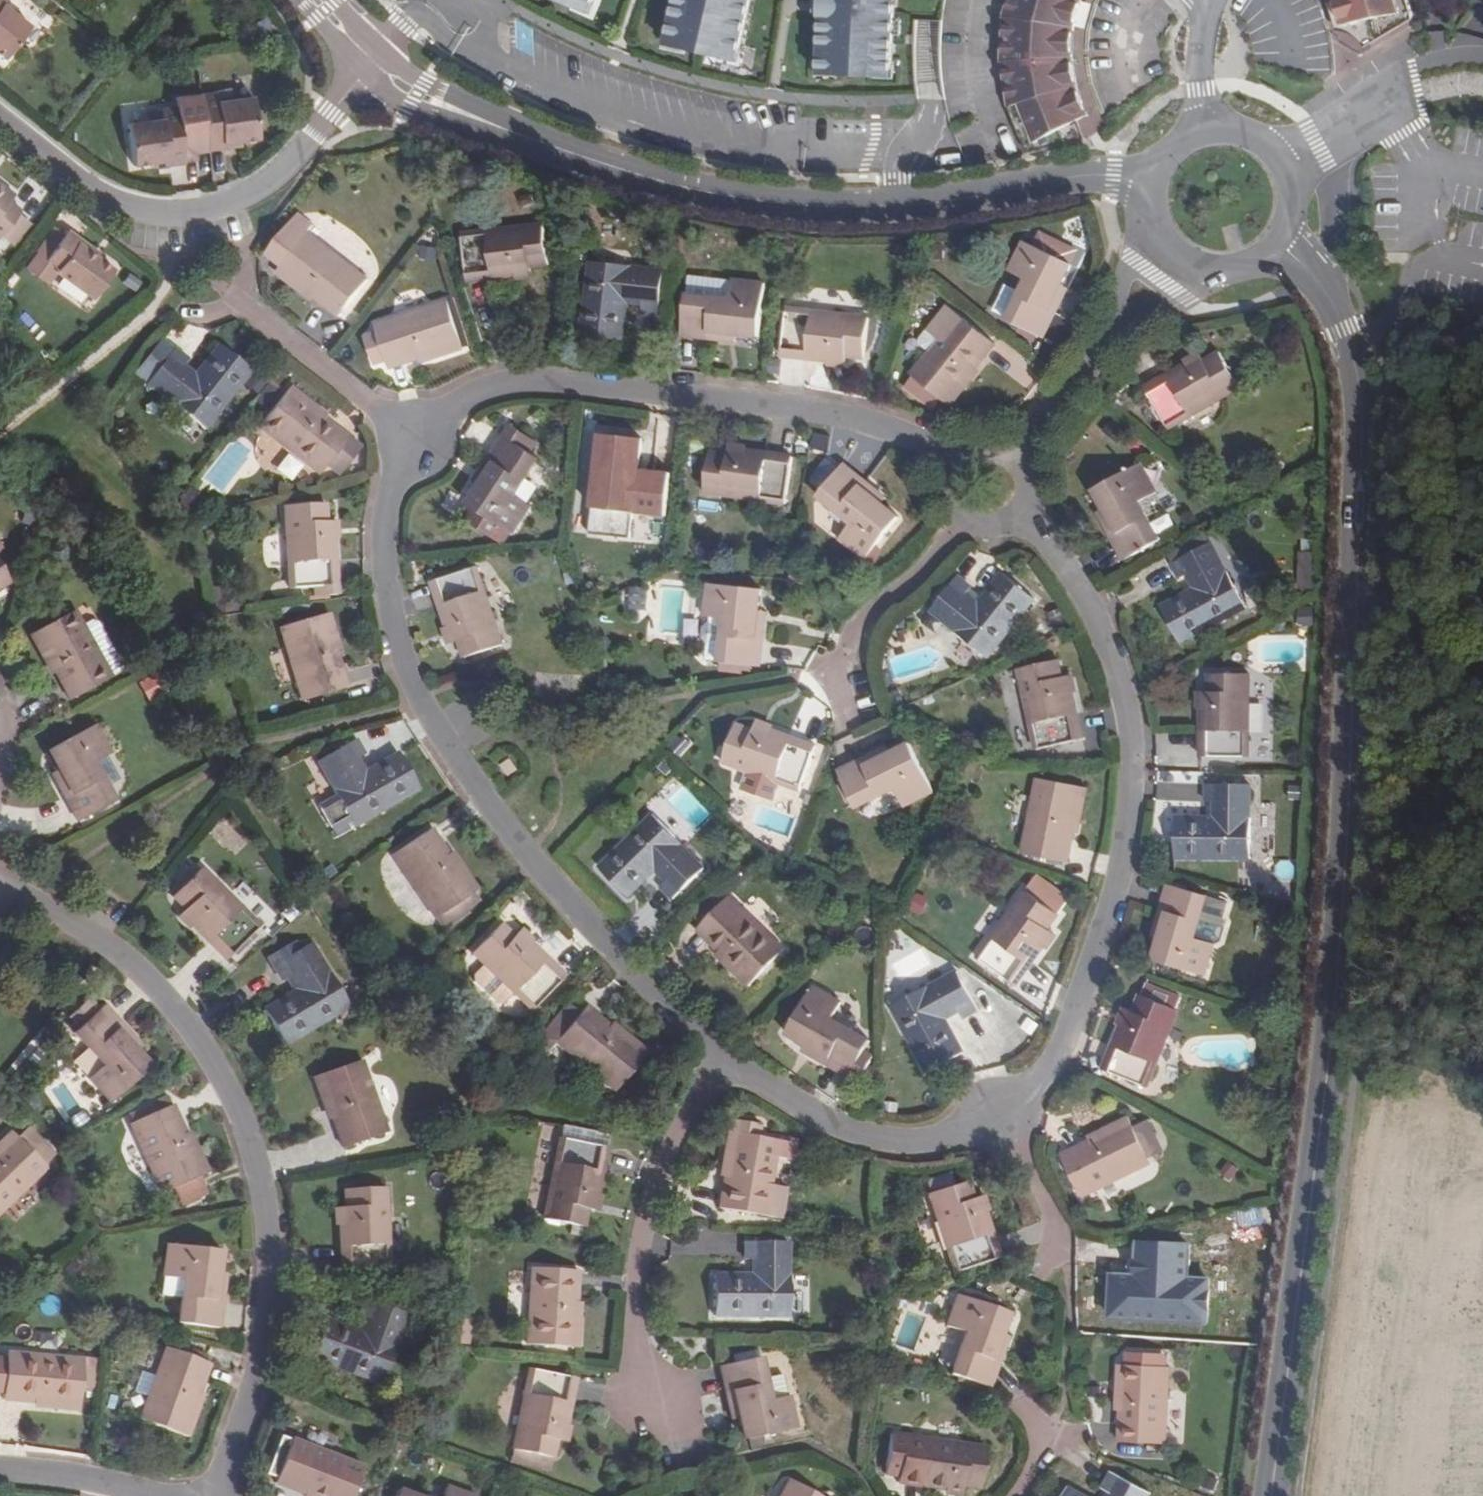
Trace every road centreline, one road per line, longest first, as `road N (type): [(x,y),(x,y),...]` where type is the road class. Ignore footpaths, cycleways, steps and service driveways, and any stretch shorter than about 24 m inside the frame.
road 1 (tertiary): [(1271,1495),(1346,953),(1365,412),(1348,326),(1317,278),(1277,242)]
road 2 (tertiary): [(1144,187),(1059,181),(870,210),(752,205),(573,158),(387,82)]
road 3 (residential): [(409,440),(384,494),(378,551),(387,629),(412,702),(451,768),(534,871),(716,1058)]
road 4 (residential): [(0,895),(57,918),(126,964),(224,1090),(251,1168),(266,1262),(258,1353),(207,1495)]
road 5 (residential): [(994,1119),(1056,1055),(1110,891),(1127,755),(1112,668),(1071,583),(989,491)]
road 6 (residential): [(989,491),(913,440),(811,412),(547,382),(483,390),(409,440)]
road 7 (residential): [(0,125),(85,191),(175,217),(213,213),(263,187),(350,89)]
road 8 (residential): [(656,1412),(630,1333),(638,1230),(666,1150),(716,1058)]
road 9 (residential): [(716,1058),(830,1128),(904,1145),(994,1119)]
road 10 (residential): [(989,491),(905,587),(863,610),(849,632),(831,677),(842,724)]
road 11 (residential): [(1482,80),(1428,75),(1395,87),(1284,168)]
road 12 (residential): [(232,303),(409,440)]
road 13 (residential): [(1090,363),(1229,273)]
road 14 (residential): [(1090,363),(989,491)]
road 15 (residential): [(1144,212),(1090,363)]
road 16 (residential): [(1061,1259),(994,1119)]
road 17 (residential): [(147,1495),(0,1469)]
road 18 (residential): [(1200,128),(1196,46),(1205,7)]

